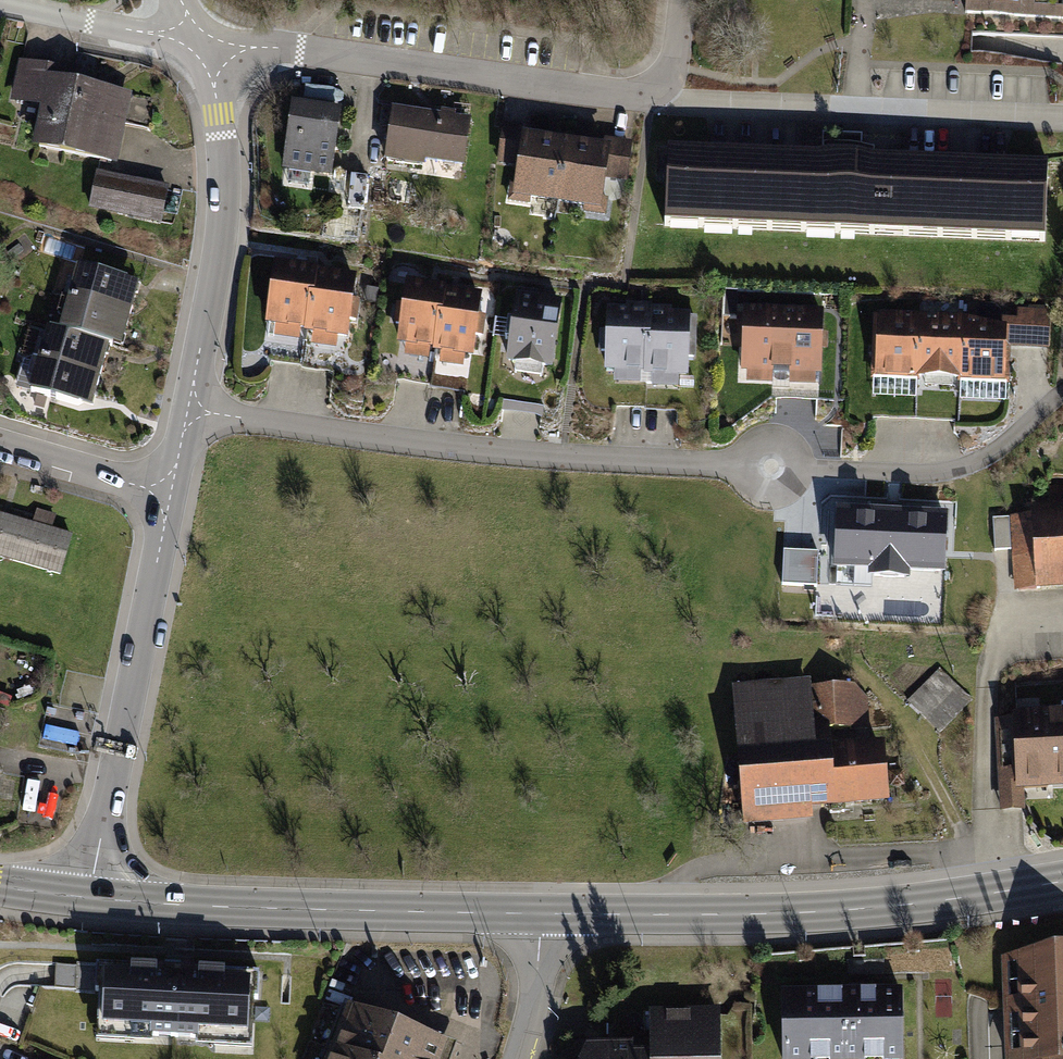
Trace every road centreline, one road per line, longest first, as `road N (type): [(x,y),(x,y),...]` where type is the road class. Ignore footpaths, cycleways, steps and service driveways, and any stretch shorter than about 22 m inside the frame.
road 1 (residential): [(186,404),(464,443),(769,465)]
road 2 (residential): [(679,0),(672,64),(652,94),(208,47)]
road 3 (primary): [(542,914),(782,917),(1062,885)]
road 4 (primary): [(88,899),(542,914)]
road 5 (residential): [(167,489),(88,899)]
road 6 (residential): [(208,47),(225,149),(186,404)]
road 7 (residential): [(208,47),(0,1)]
road 8 (residential): [(167,489),(0,441)]
road 9 (residential): [(542,914),(533,1022),(519,1058)]

